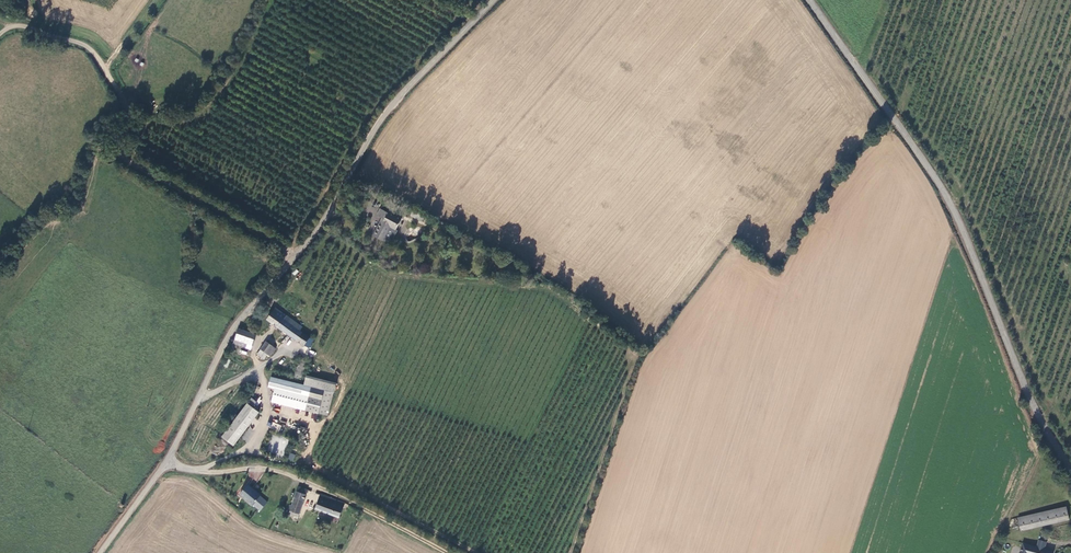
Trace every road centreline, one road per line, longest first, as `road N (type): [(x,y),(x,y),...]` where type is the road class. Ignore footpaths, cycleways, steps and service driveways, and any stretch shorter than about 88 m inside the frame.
road 1 (tertiary): [(1070,469),(1037,416),(938,181),(810,0)]
road 2 (unclassified): [(99,552),(165,463),(236,322),(297,256)]
road 3 (unclassified): [(297,256),(383,116),(495,0)]
road 4 (track): [(0,32),(28,27),(93,53),(124,103),(127,160)]
road 5 (unclassified): [(127,160),(297,256)]
road 6 (track): [(447,552),(321,489)]

